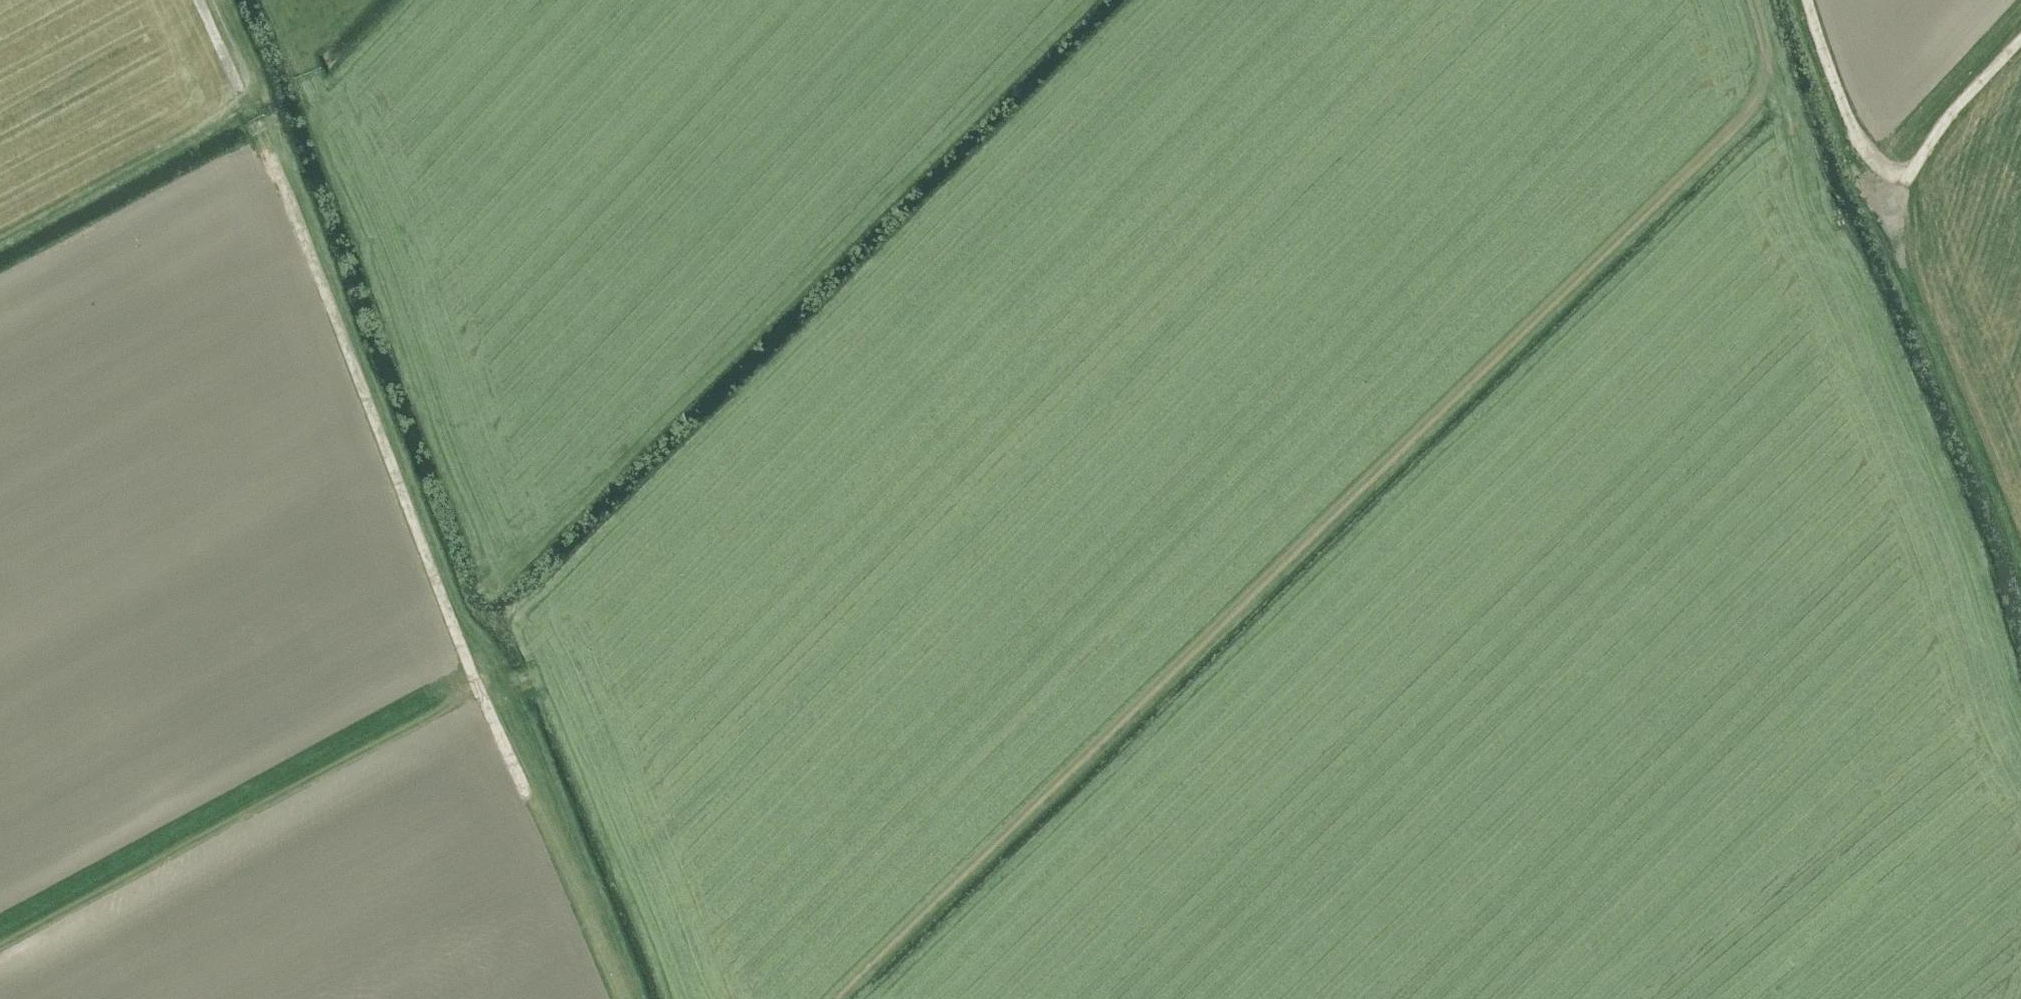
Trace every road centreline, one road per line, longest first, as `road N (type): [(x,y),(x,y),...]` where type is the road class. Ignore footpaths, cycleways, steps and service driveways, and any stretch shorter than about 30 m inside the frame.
road 1 (track): [(191,0),(294,215),(477,702),(523,798)]
road 2 (track): [(2020,45),(1901,186),(1836,226)]
road 3 (track): [(1901,186),(1868,162),(1804,0)]

